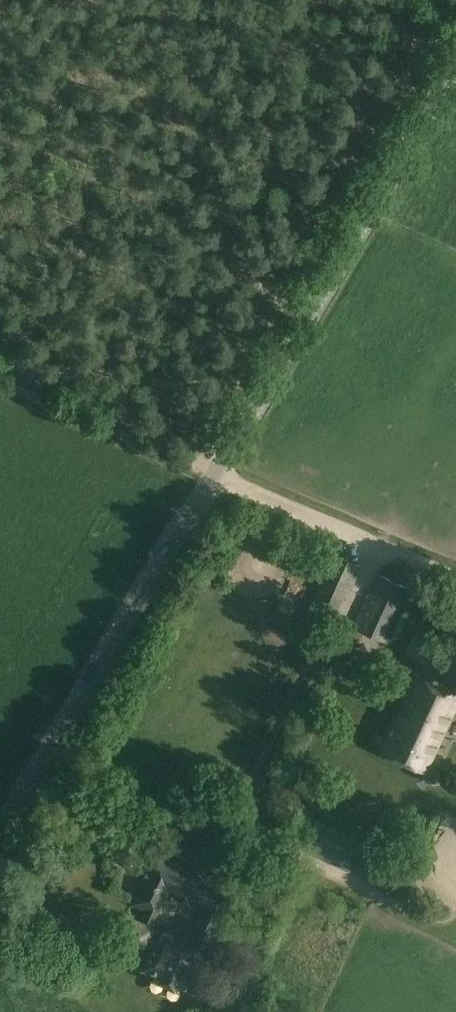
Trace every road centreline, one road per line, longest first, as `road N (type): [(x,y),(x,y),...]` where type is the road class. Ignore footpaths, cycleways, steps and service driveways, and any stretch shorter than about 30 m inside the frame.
road 1 (unclassified): [(0,845),(455,61)]
road 2 (track): [(455,579),(0,384)]

